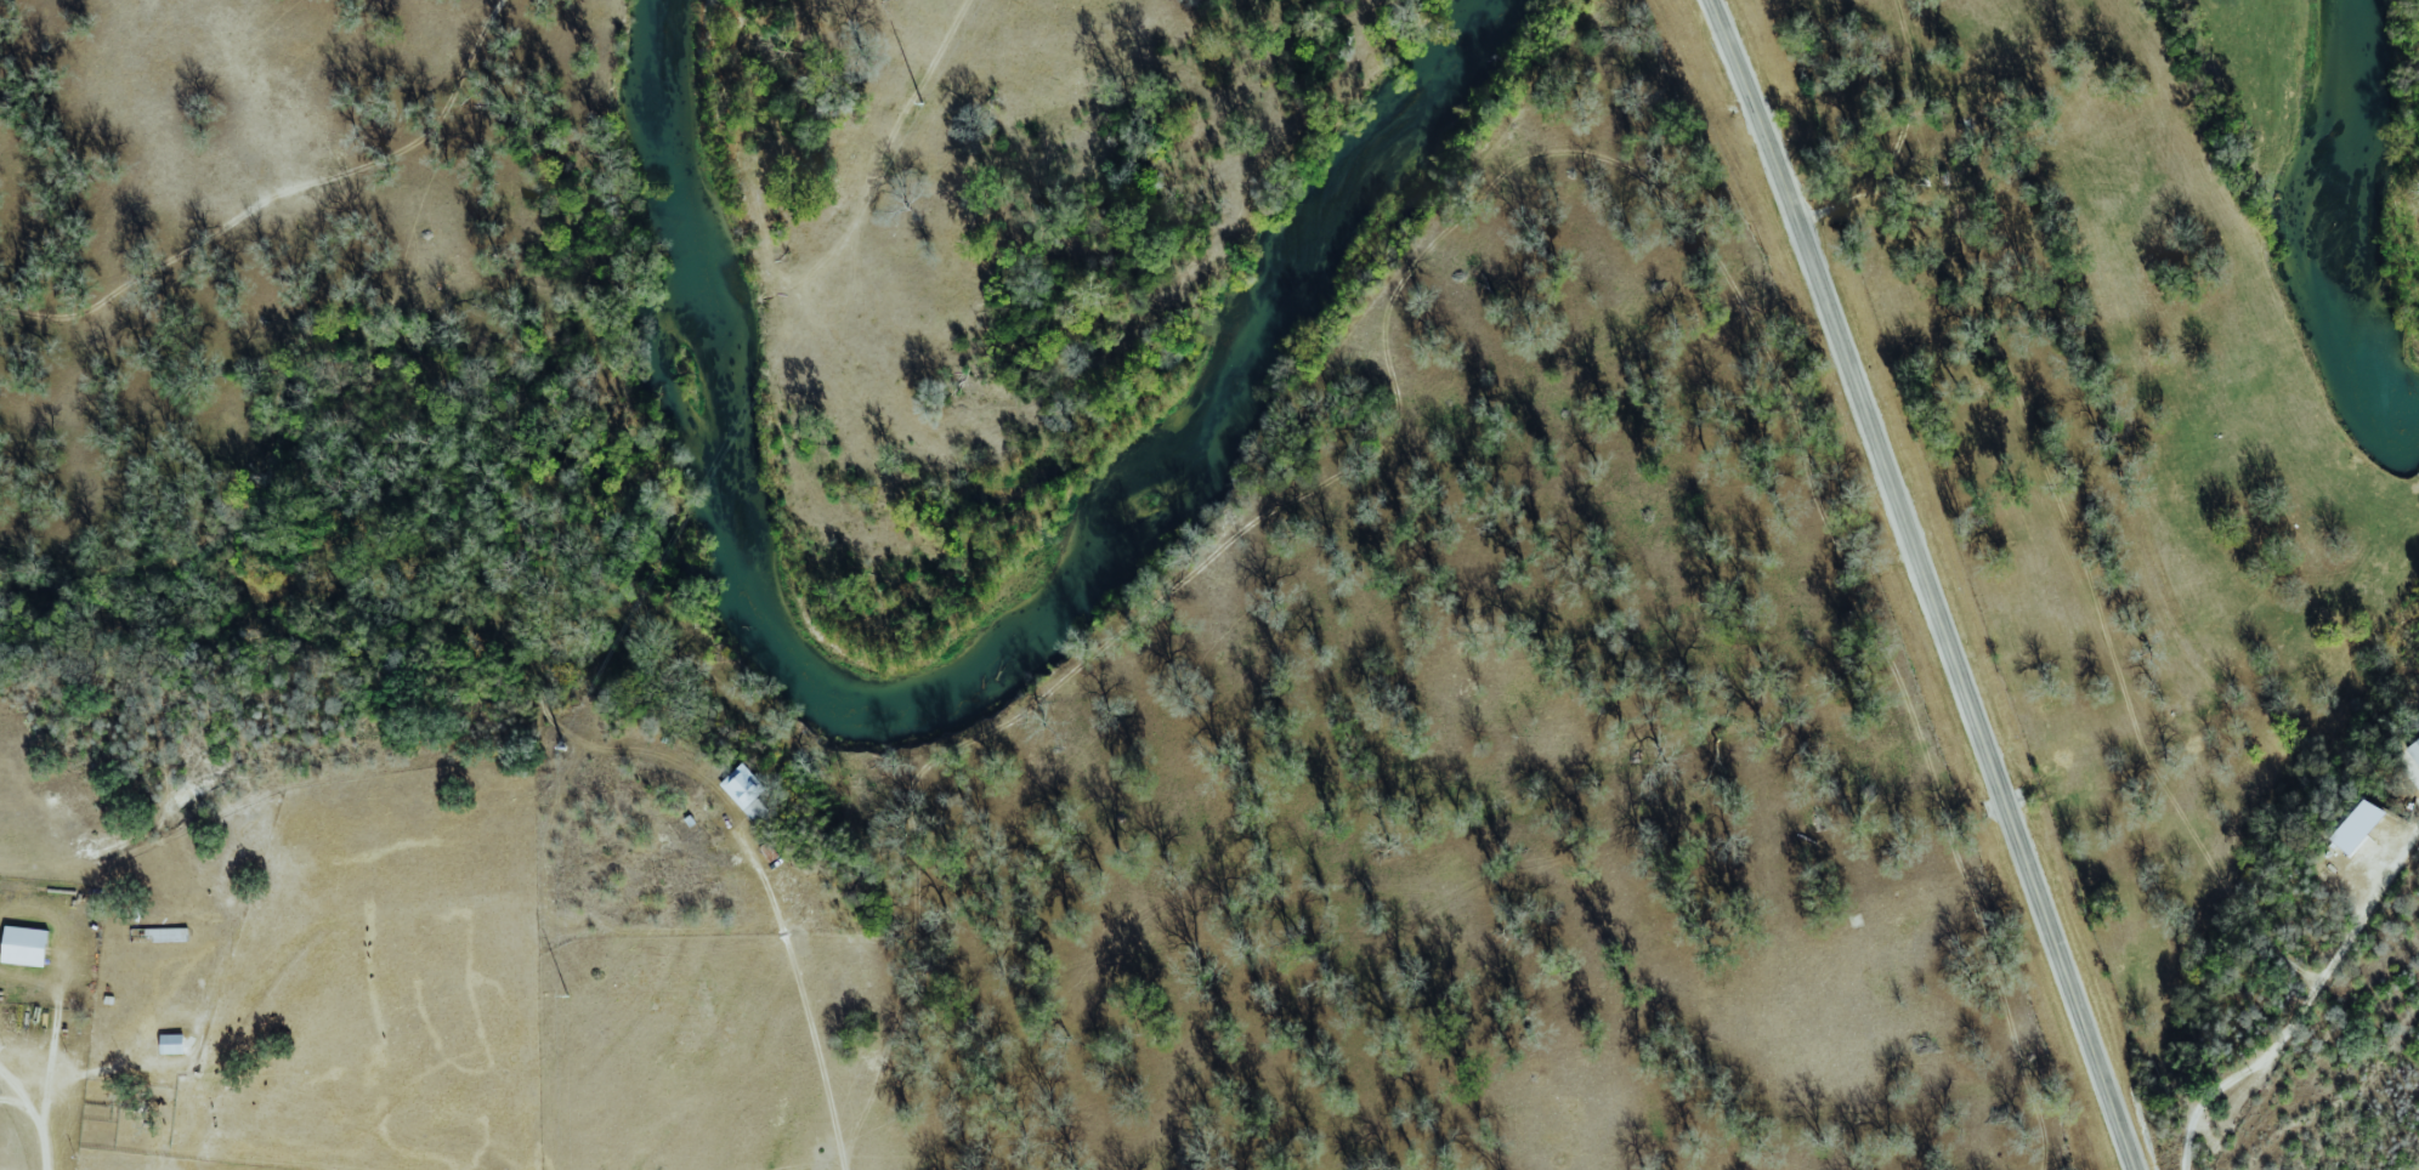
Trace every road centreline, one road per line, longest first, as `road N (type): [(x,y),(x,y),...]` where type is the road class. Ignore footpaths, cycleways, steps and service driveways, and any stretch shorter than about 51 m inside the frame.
road 1 (secondary): [(1712,0),(1789,187),(2137,1169)]
road 2 (residential): [(75,1169),(68,1121),(0,1044)]

